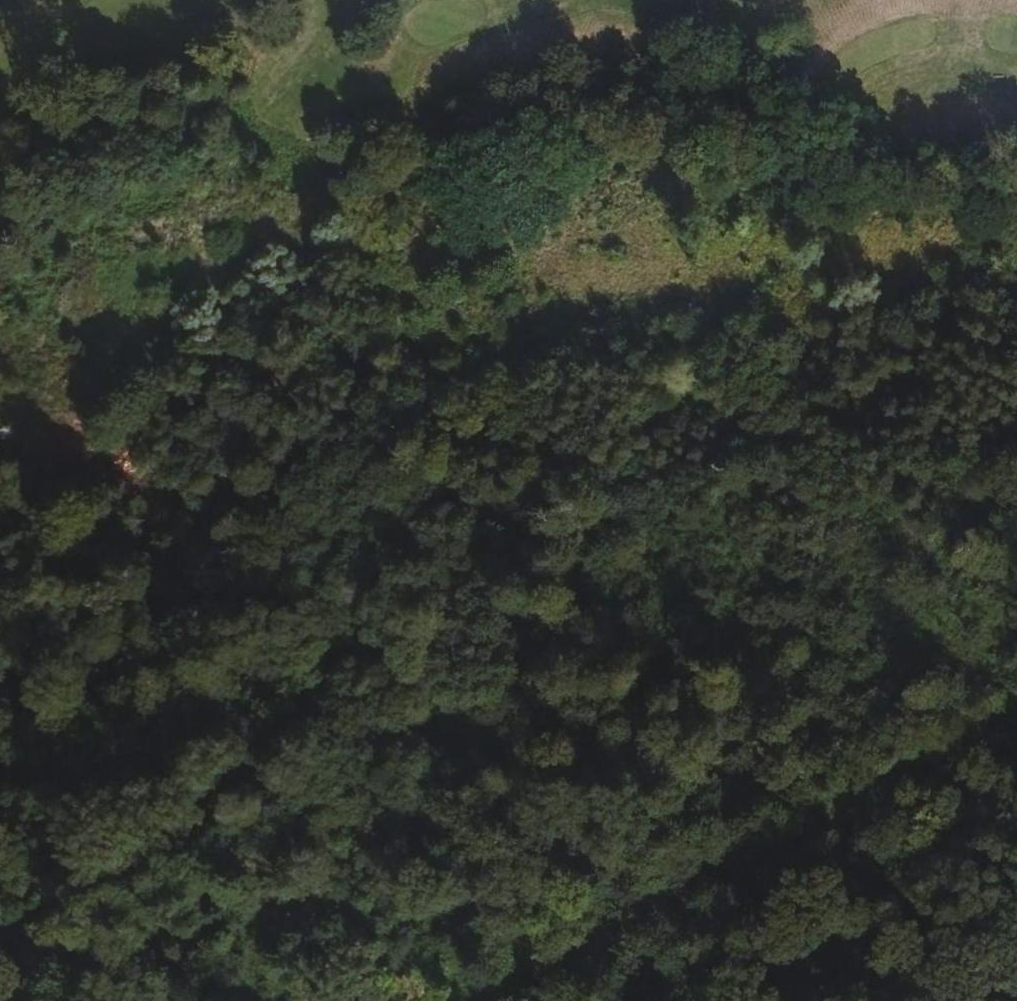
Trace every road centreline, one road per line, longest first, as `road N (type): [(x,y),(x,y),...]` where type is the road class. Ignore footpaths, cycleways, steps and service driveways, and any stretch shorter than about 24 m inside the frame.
road 1 (track): [(488,1000),(728,865)]

